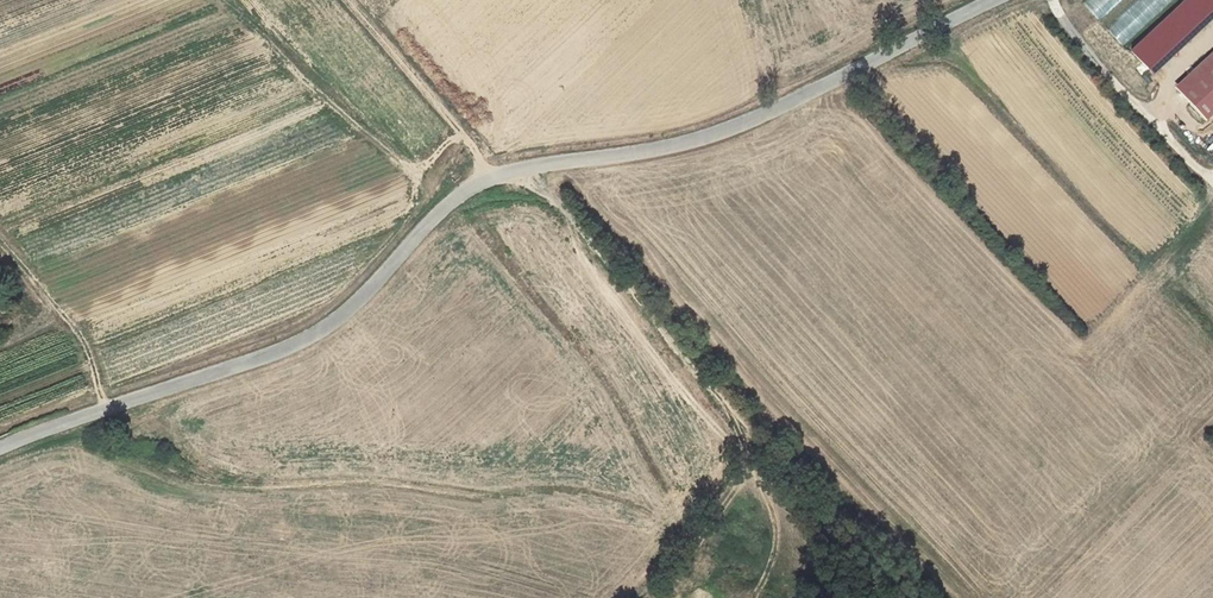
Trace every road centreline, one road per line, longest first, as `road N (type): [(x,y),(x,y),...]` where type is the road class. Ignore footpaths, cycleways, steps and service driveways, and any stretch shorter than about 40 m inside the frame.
road 1 (tertiary): [(0,449),(312,336),(365,296),(458,196),(494,173),(643,153),(741,125),(996,0)]
road 2 (track): [(911,597),(812,514),(534,166)]
road 3 (track): [(494,173),(355,0)]

